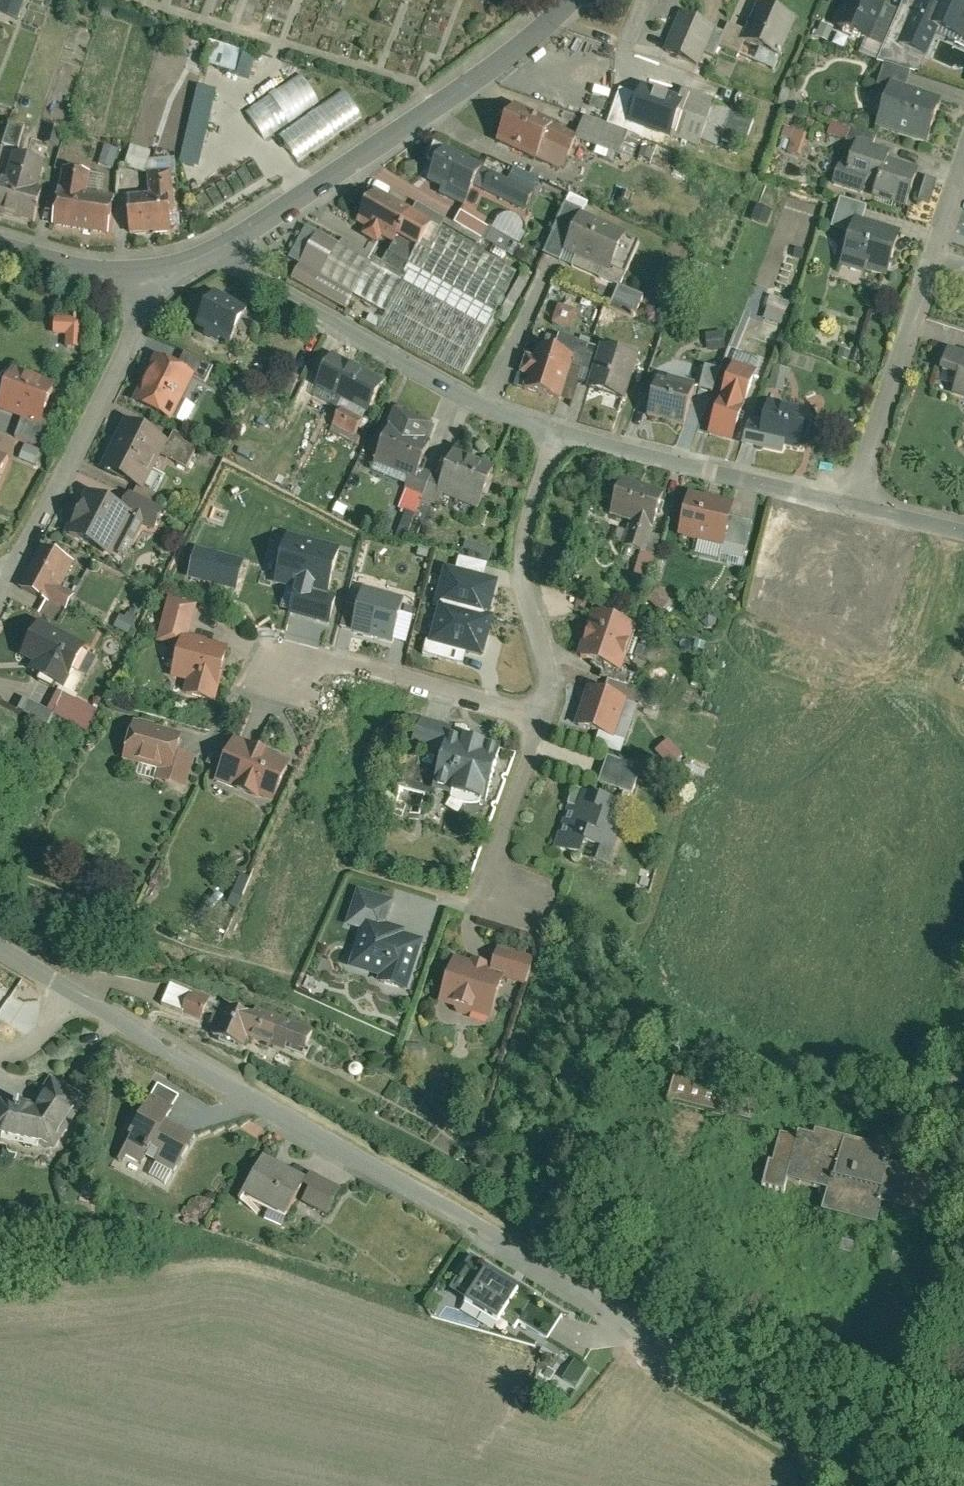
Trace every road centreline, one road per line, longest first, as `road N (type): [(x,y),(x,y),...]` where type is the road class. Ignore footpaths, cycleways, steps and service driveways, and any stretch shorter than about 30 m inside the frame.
road 1 (residential): [(621,1307),(76,1001)]
road 2 (residential): [(214,250),(413,117),(565,0)]
road 3 (residential): [(214,250),(462,391),(560,430)]
road 4 (residential): [(621,1307),(963,1459)]
road 5 (residential): [(859,504),(963,174)]
road 6 (residential): [(149,270),(137,317),(12,573)]
road 7 (residential): [(869,1485),(655,1357),(621,1307)]
road 8 (residential): [(560,430),(859,504)]
road 9 (residential): [(560,430),(528,520),(523,570),(549,676),(545,710)]
road 10 (residential): [(545,710),(339,665),(286,672)]
road 11 (residential): [(545,710),(495,873),(515,908)]
road 12 (residential): [(0,244),(100,269),(149,270)]

